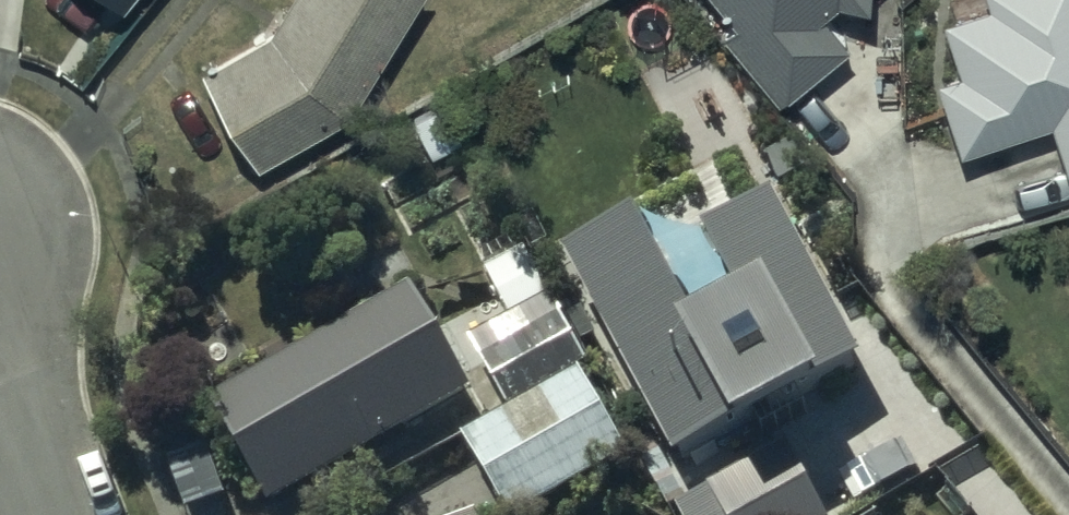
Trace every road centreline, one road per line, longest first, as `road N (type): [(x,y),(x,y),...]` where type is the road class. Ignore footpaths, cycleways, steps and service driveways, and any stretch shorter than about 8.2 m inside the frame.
road 1 (residential): [(0,355),(67,514)]

